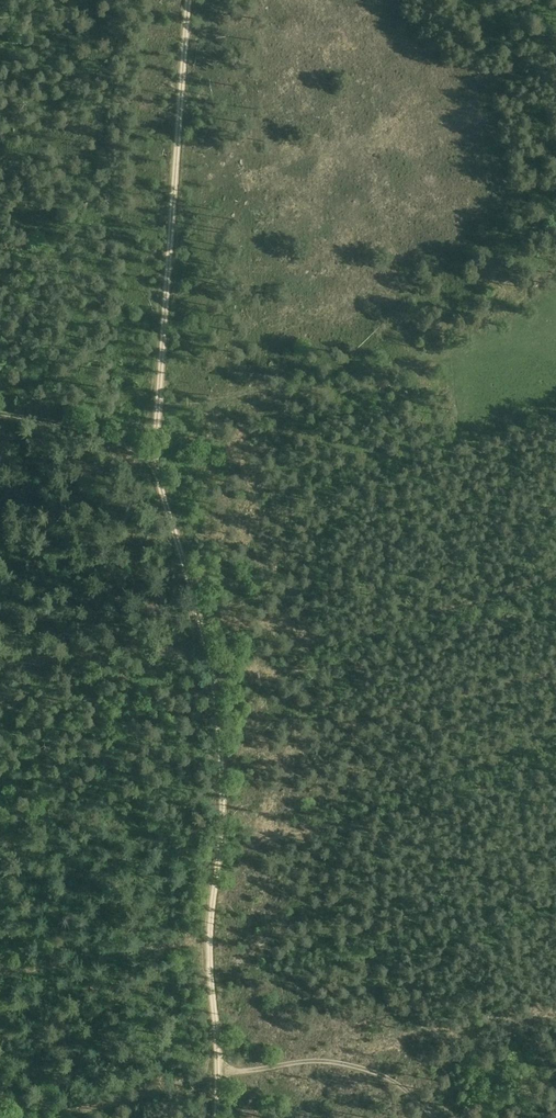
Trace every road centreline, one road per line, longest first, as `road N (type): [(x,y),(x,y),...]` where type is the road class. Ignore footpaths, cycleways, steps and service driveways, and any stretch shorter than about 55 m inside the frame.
road 1 (track): [(217,1117),(209,955),(224,819),(215,663),(153,450),(188,0)]
road 2 (track): [(220,1075),(320,1058),(382,1075),(436,1117)]
road 3 (track): [(220,1075),(34,1117)]
road 4 (track): [(153,450),(81,423),(0,407)]

